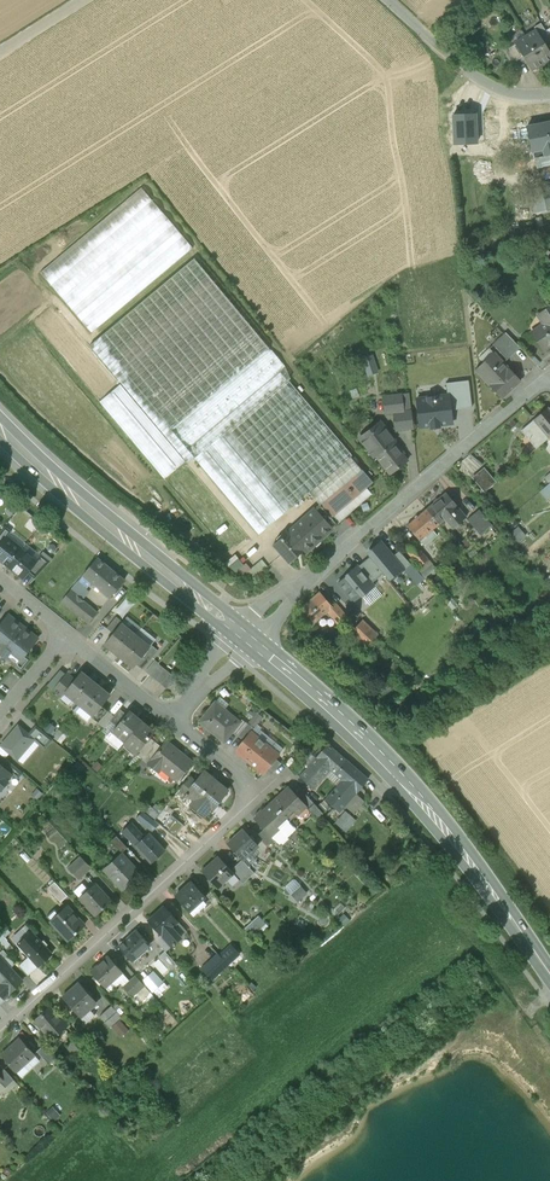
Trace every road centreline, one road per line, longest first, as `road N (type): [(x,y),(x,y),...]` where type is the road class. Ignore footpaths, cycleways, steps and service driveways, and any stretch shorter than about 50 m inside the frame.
road 1 (secondary): [(245,637),(449,835),(549,974)]
road 2 (residential): [(245,637),(549,376)]
road 3 (residential): [(0,1030),(260,795)]
road 4 (secondary): [(0,428),(245,637)]
road 5 (residential): [(424,33),(491,86),(549,94)]
road 6 (residential): [(72,640),(174,723)]

